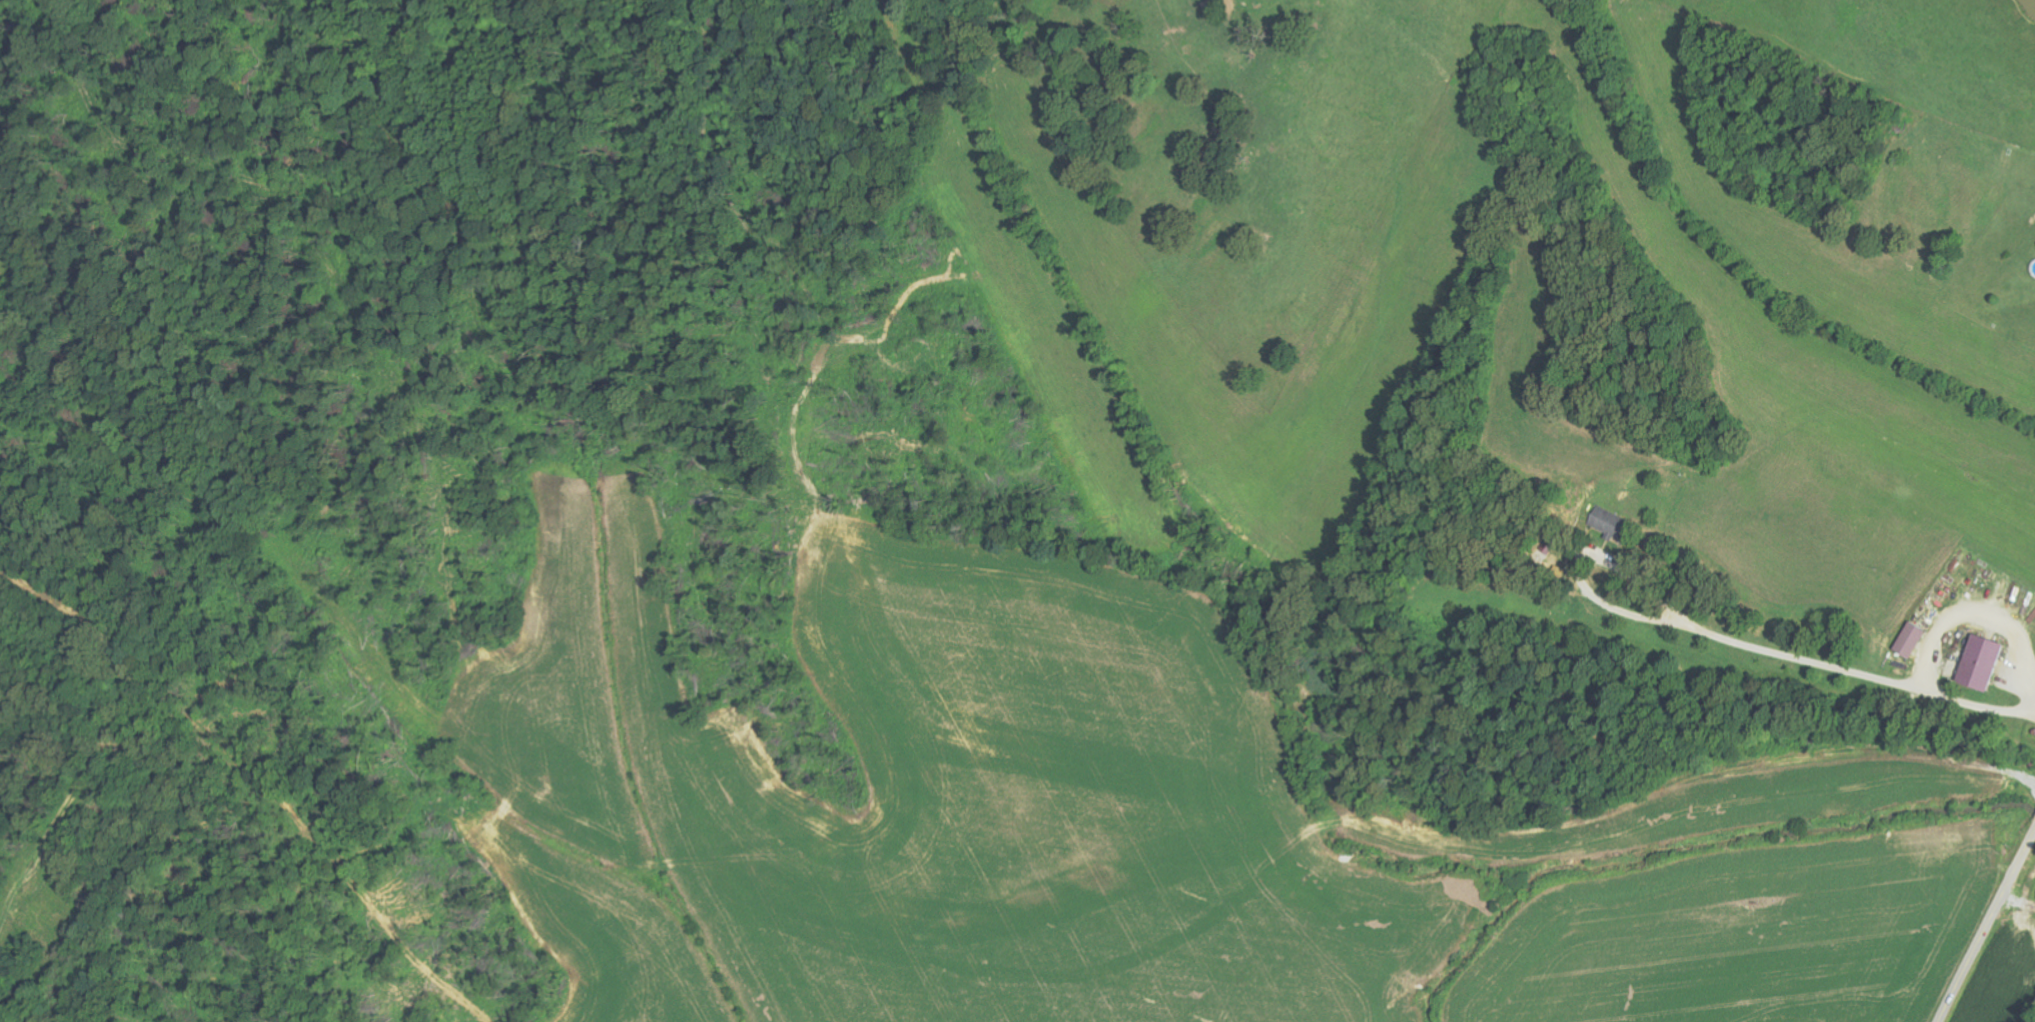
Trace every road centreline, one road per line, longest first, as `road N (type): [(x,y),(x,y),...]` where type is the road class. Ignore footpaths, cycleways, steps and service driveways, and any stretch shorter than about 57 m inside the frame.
road 1 (tertiary): [(1939,1021),(2034,835)]

